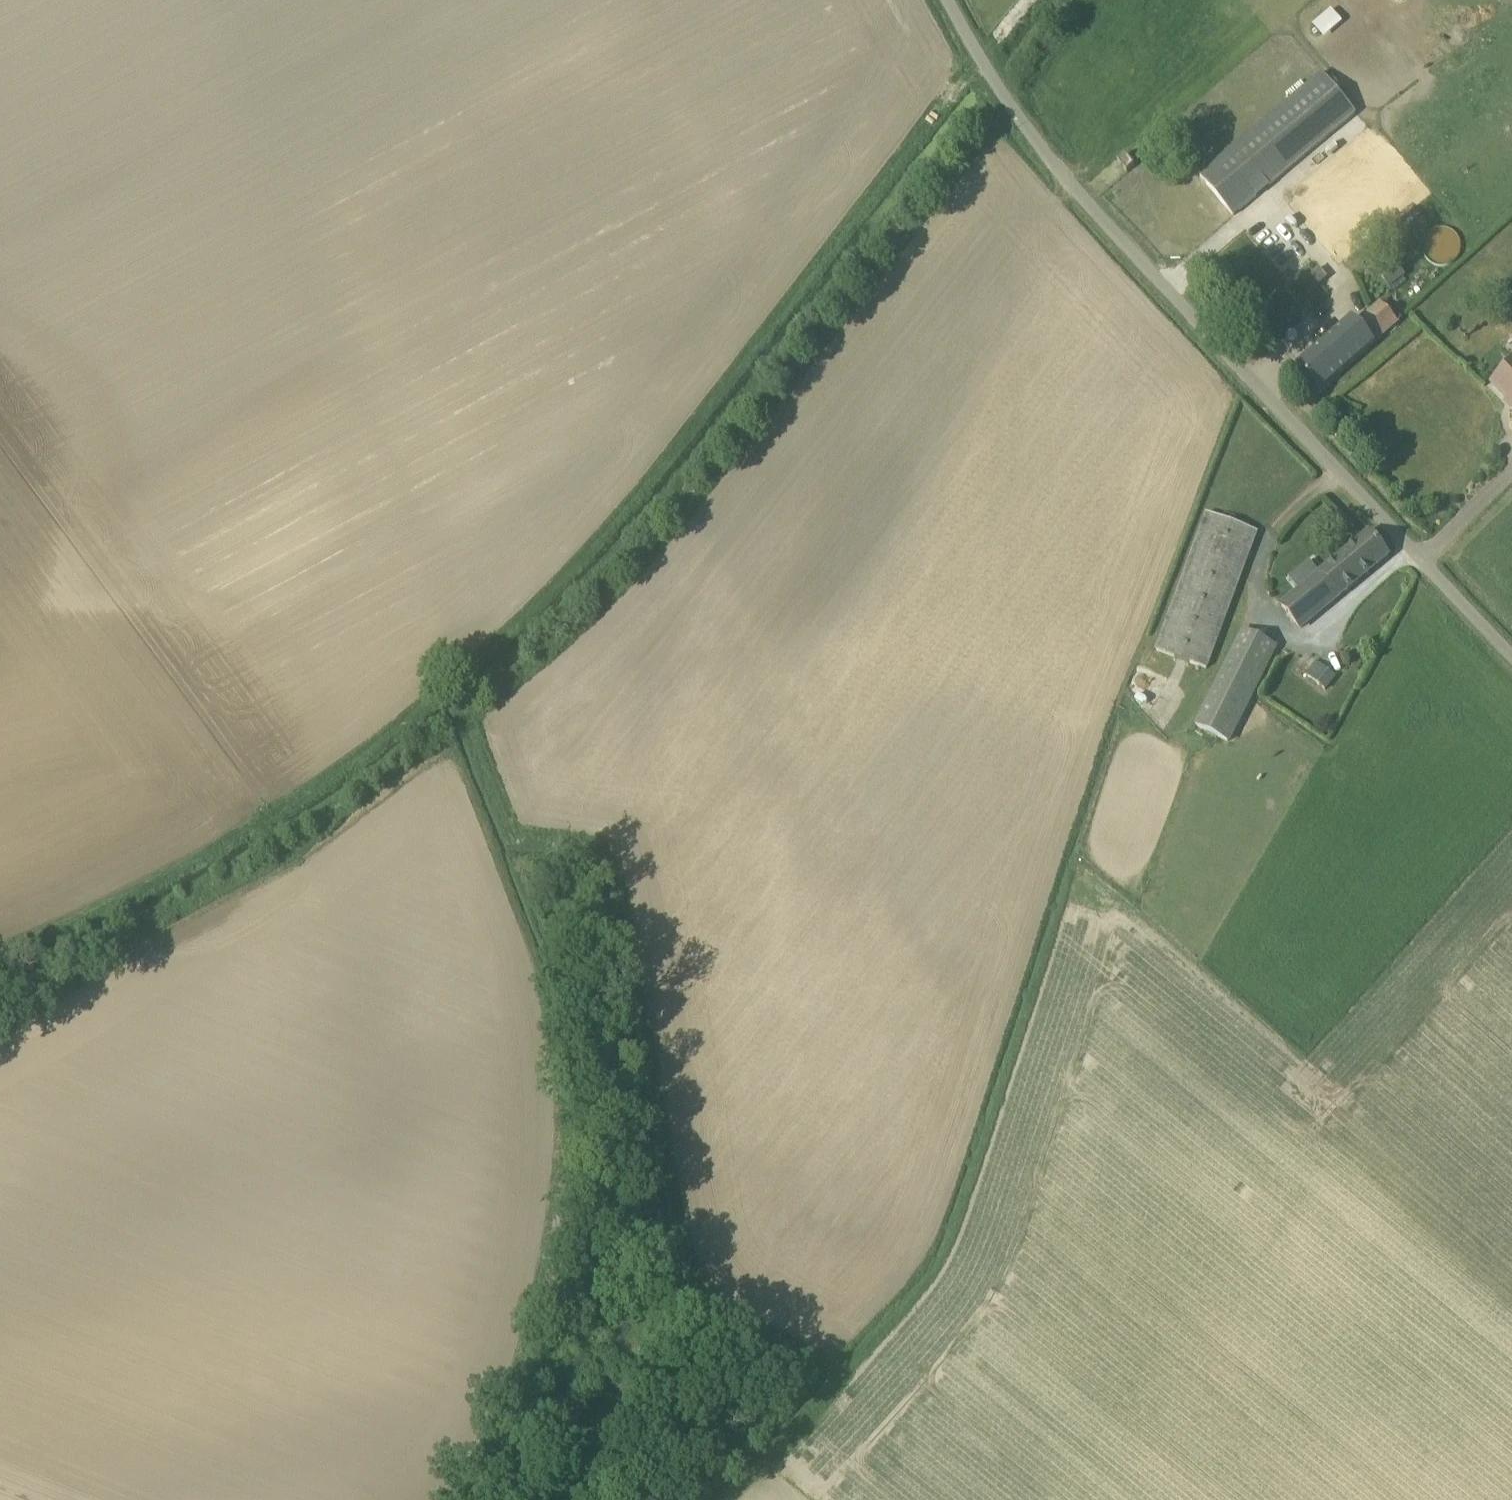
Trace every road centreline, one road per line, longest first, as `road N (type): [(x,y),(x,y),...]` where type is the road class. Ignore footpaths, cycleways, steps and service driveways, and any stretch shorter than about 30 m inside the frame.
road 1 (unclassified): [(1511,647),(1092,198),(990,58),(958,0)]

